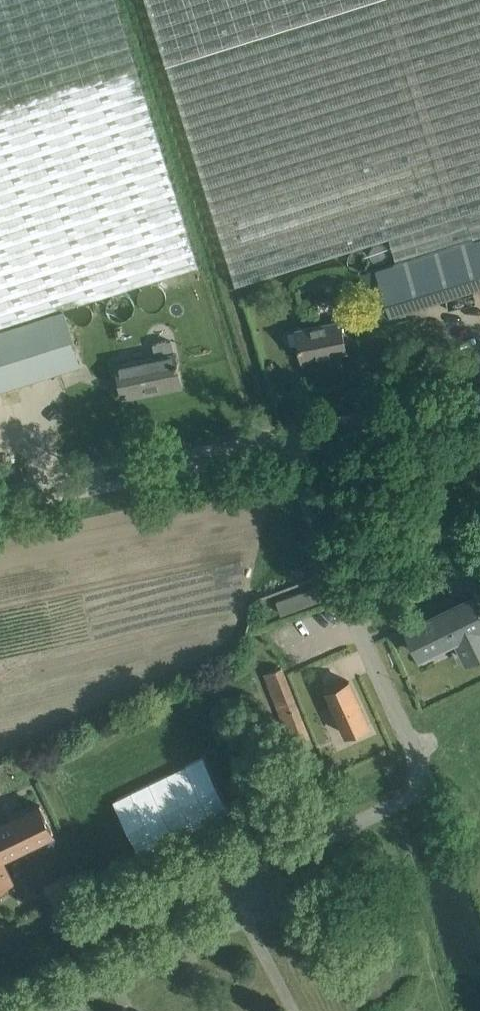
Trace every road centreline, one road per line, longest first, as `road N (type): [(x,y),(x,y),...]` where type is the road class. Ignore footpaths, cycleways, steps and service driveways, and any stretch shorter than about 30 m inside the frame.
road 1 (tertiary): [(0,500),(479,398)]

